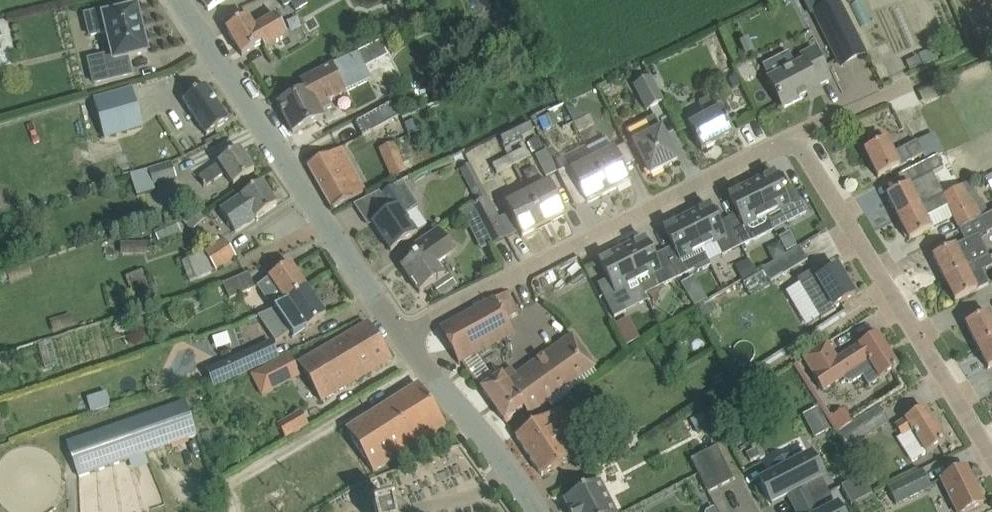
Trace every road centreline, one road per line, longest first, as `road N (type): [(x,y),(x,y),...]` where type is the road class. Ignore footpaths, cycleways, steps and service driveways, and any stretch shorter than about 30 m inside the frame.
road 1 (residential): [(793,138),(407,332)]
road 2 (unclassified): [(407,332),(175,0)]
road 3 (residential): [(991,449),(793,138)]
road 4 (unclassified): [(539,511),(407,332)]
road 5 (residential): [(793,138),(903,86)]

